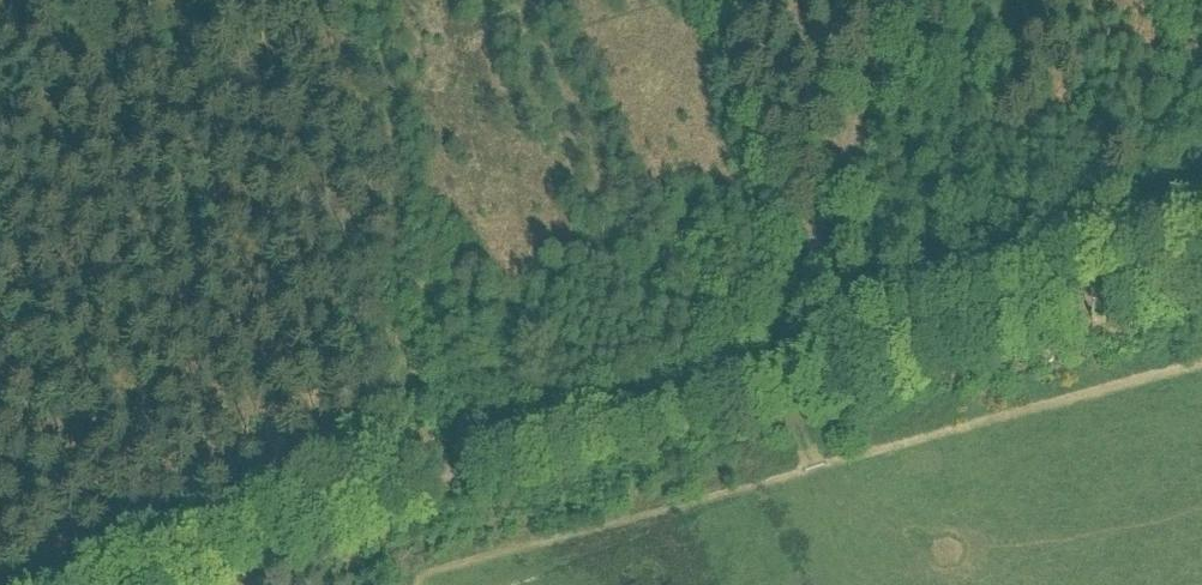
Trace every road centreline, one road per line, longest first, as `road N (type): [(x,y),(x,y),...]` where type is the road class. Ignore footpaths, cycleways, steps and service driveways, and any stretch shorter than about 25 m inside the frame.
road 1 (track): [(771,388),(1201,270)]
road 2 (track): [(771,388),(886,0)]
road 3 (track): [(421,484),(771,388)]
road 4 (track): [(238,544),(421,484)]

